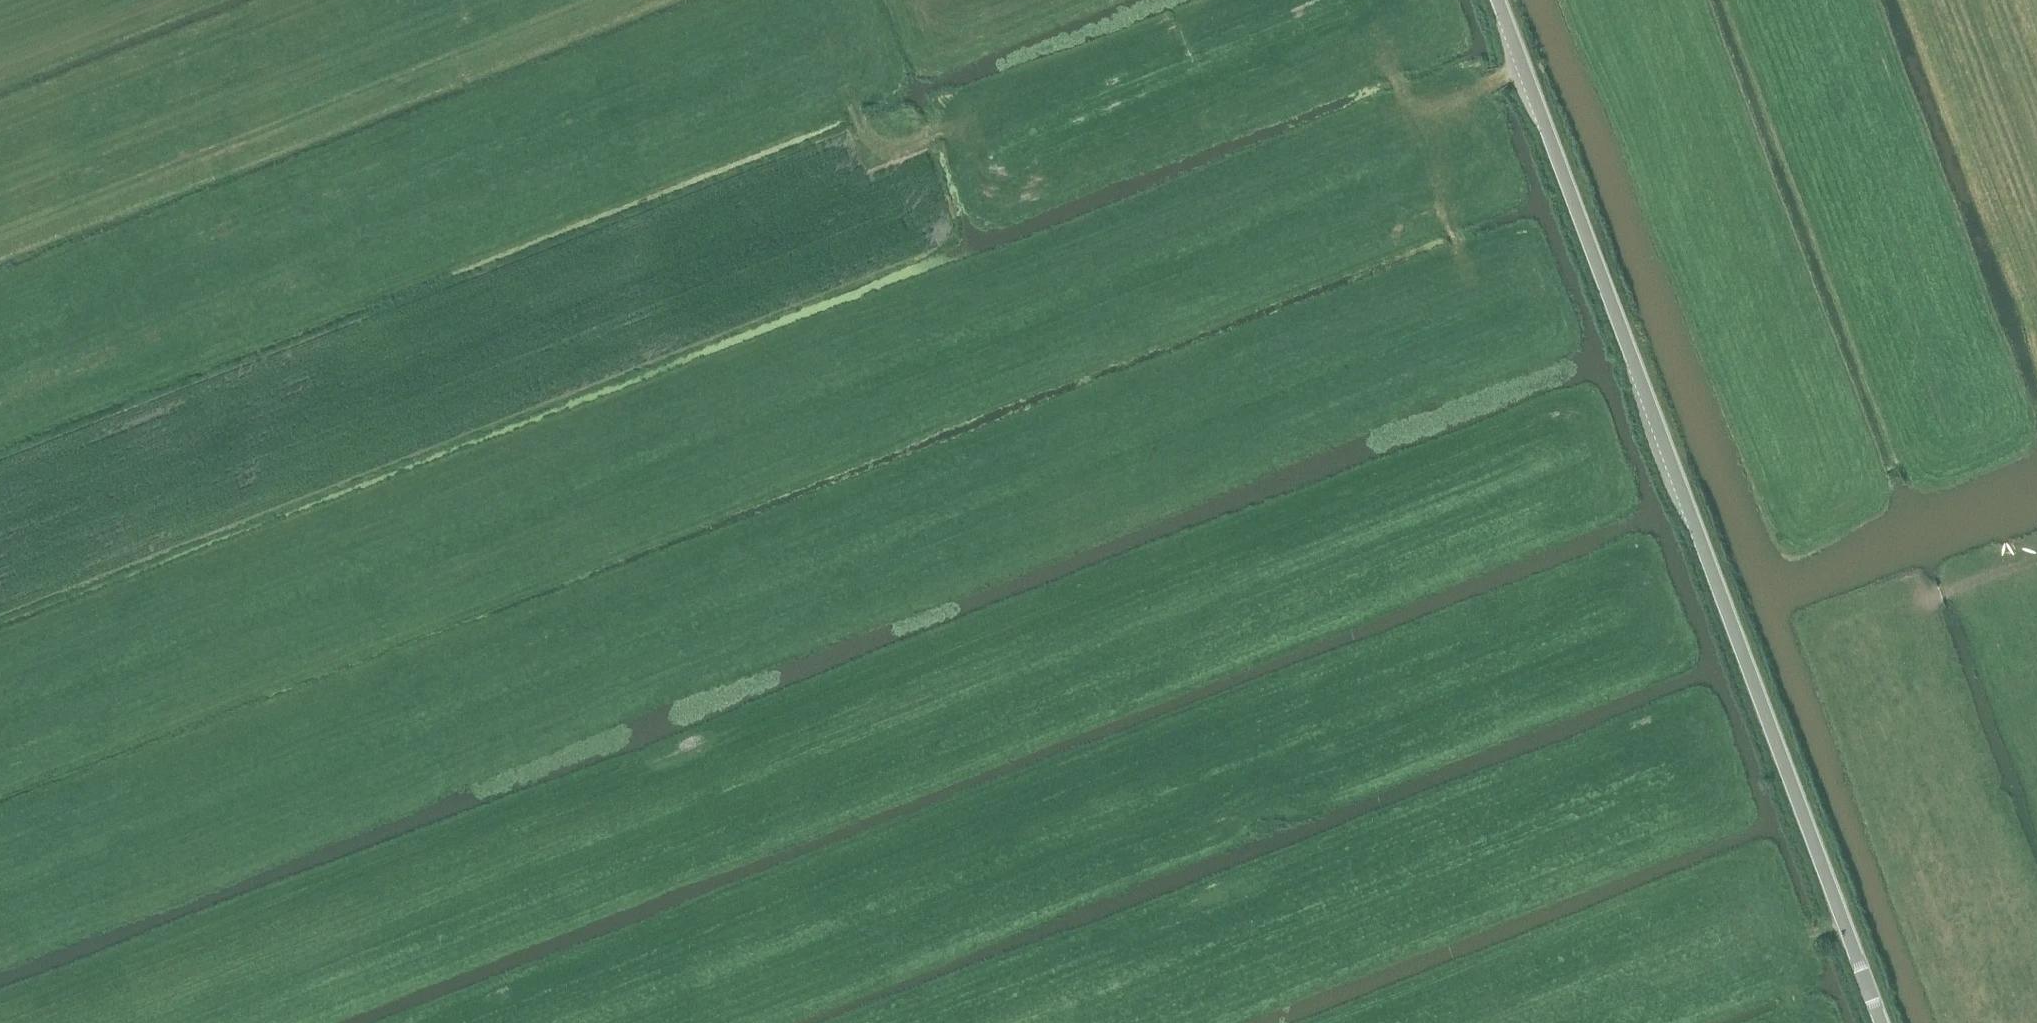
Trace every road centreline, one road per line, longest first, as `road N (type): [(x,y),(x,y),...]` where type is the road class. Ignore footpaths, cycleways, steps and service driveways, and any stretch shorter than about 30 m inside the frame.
road 1 (unclassified): [(1882,1022),(1499,0)]

